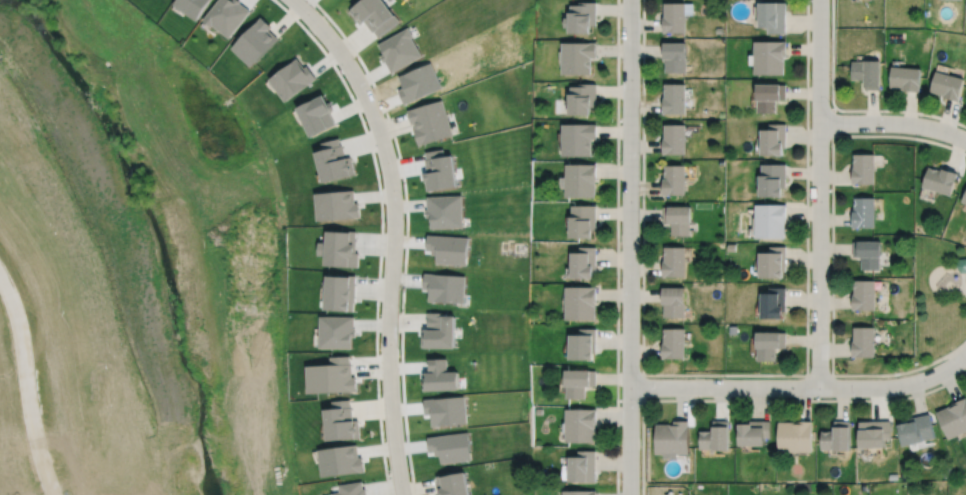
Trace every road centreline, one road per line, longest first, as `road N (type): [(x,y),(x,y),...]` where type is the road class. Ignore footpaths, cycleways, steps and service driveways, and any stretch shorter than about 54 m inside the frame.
road 1 (residential): [(295,0),(348,64),(385,149),(395,226),(389,364),(402,494)]
road 2 (residential): [(630,0),(630,494)]
road 3 (residential): [(819,0),(819,387)]
road 4 (residential): [(965,354),(938,374),(892,387),(629,387)]
road 5 (residential): [(0,279),(51,494)]
road 6 (residential): [(820,122),(911,124),(965,140)]

